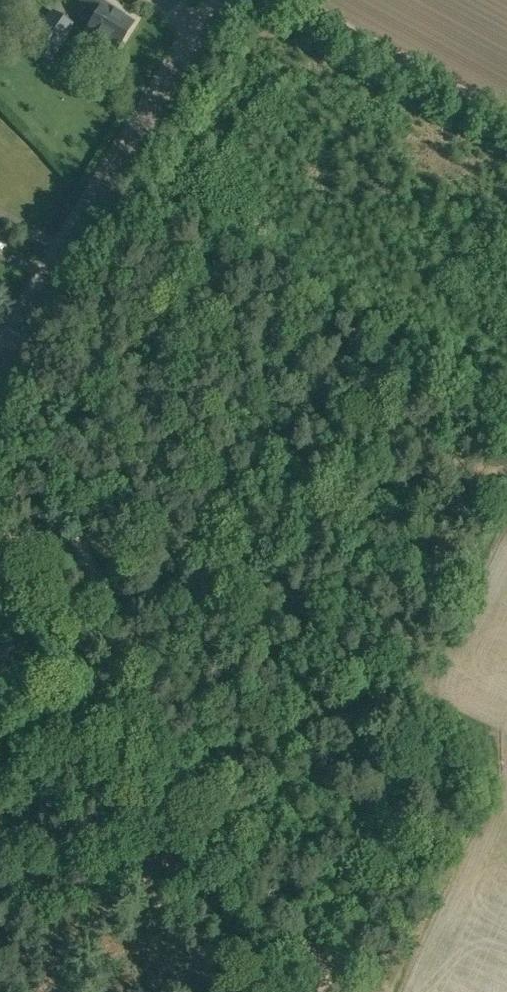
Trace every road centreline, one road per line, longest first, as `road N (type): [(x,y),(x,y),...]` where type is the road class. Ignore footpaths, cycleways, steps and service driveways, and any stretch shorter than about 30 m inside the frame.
road 1 (track): [(325,991),(257,860),(13,449)]
road 2 (tertiary): [(0,361),(198,34)]

